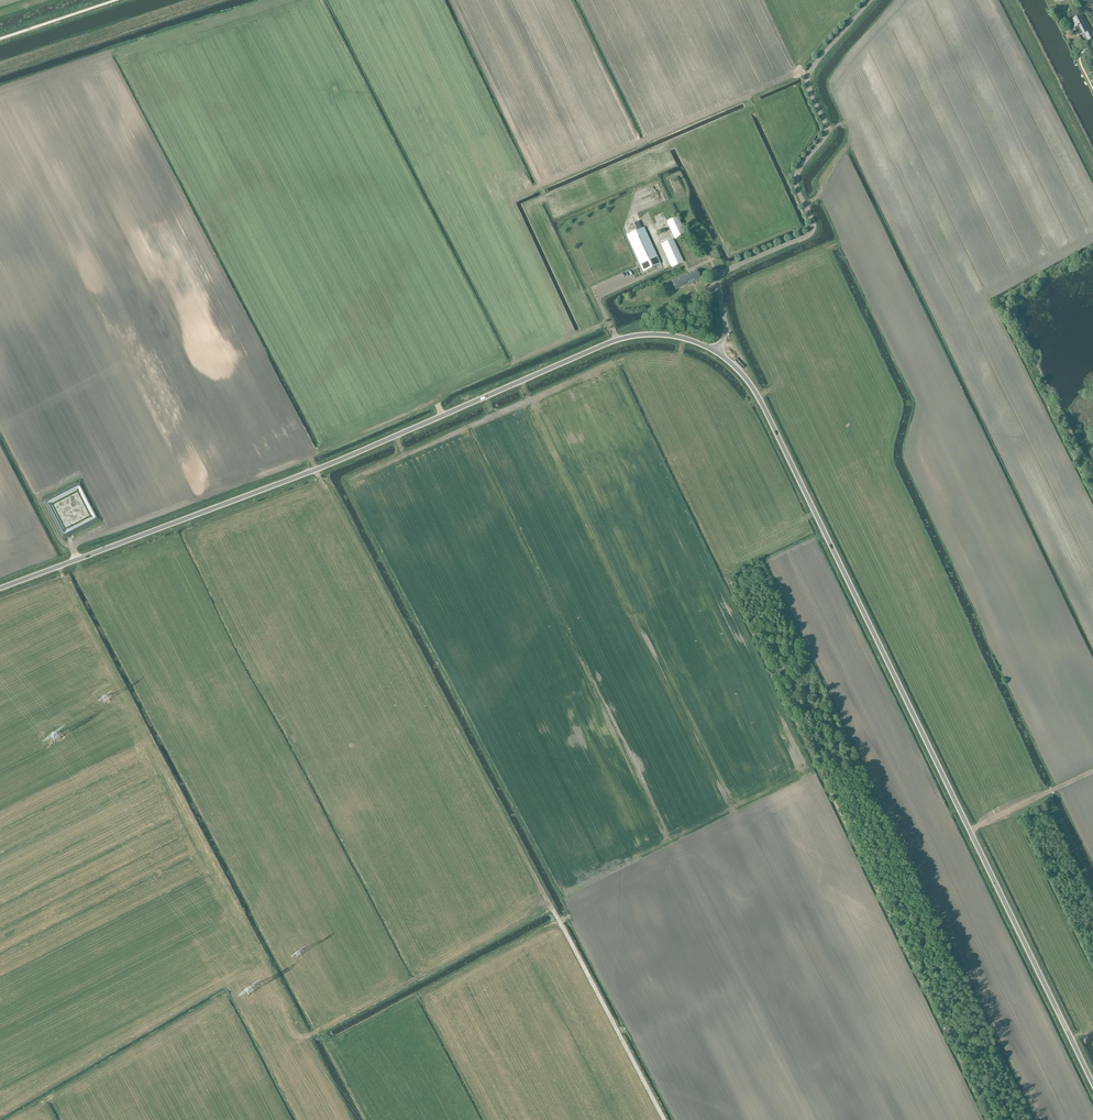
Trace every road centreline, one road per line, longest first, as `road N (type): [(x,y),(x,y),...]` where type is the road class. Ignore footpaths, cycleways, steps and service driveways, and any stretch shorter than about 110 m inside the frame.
road 1 (tertiary): [(1092,1086),(757,399),(714,352)]
road 2 (tertiary): [(0,593),(623,338),(653,336),(714,352)]

